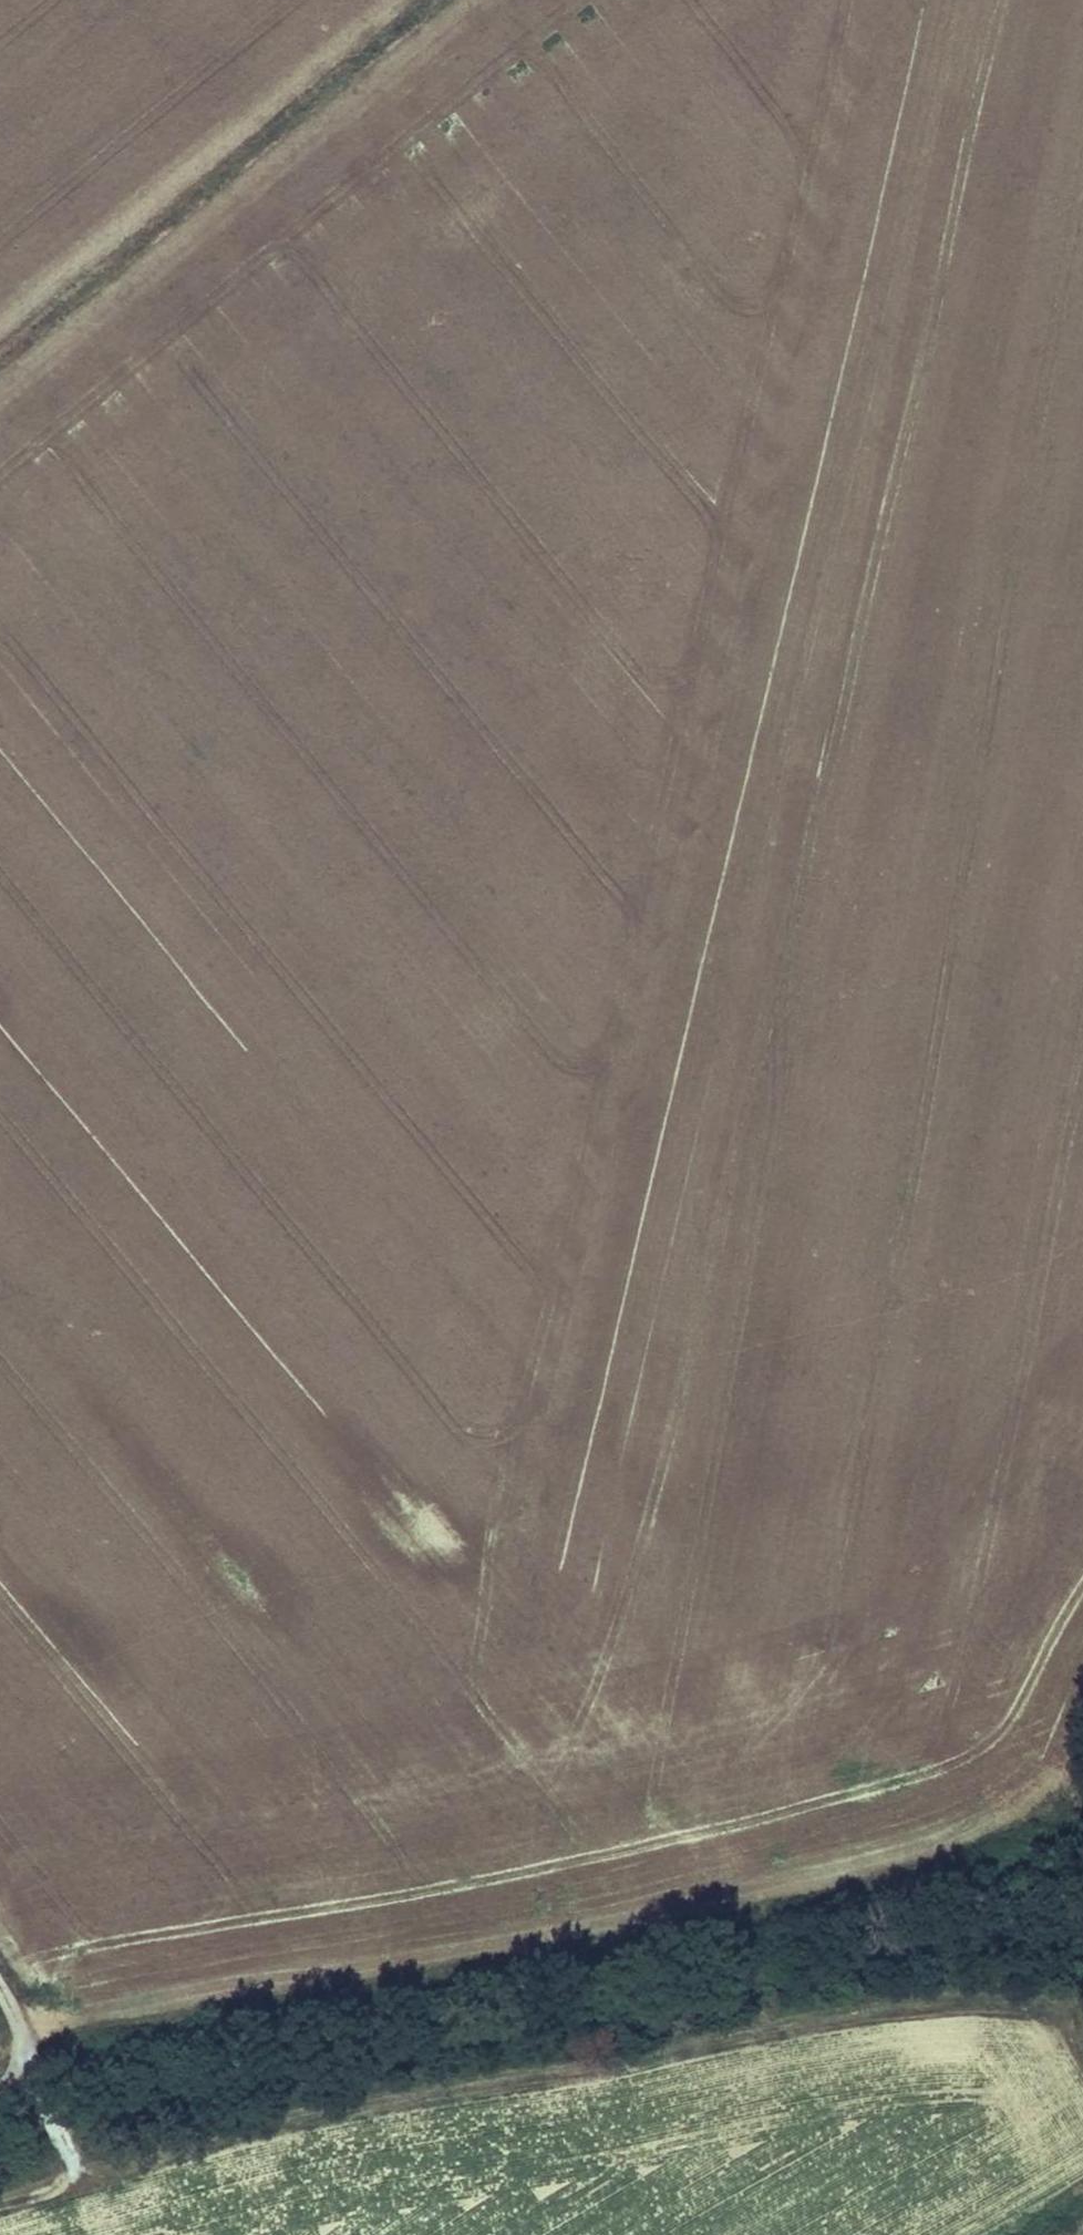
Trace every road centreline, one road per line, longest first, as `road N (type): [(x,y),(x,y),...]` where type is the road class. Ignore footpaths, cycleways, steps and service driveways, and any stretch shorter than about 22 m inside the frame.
road 1 (track): [(0,1988),(24,2029),(28,2071),(0,2090)]

